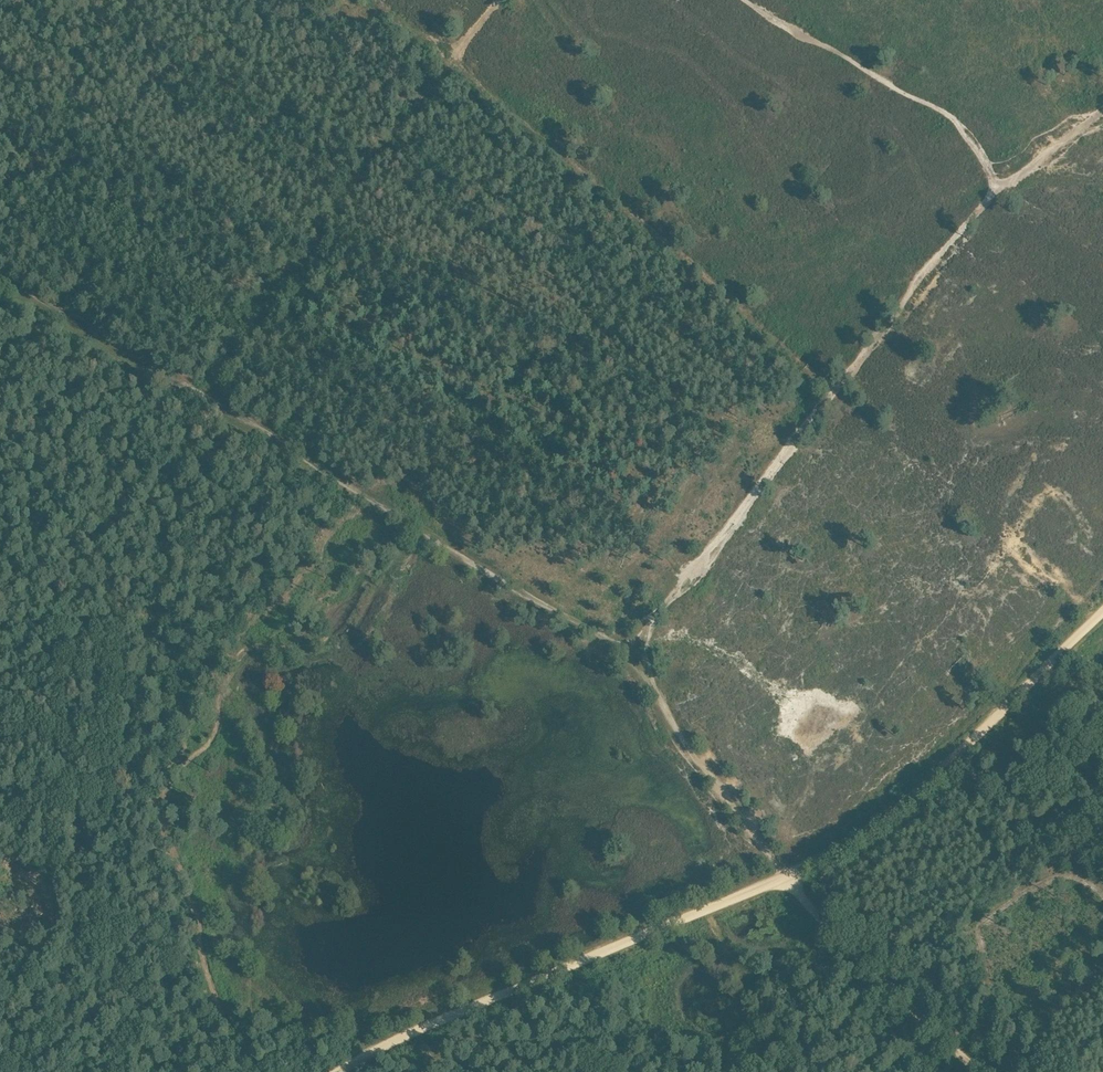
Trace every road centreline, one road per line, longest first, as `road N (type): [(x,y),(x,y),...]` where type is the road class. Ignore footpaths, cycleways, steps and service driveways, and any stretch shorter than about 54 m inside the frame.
road 1 (track): [(451,61),(830,387)]
road 2 (track): [(784,877),(351,1059)]
road 3 (track): [(784,877),(896,809),(1102,612)]
road 4 (track): [(614,649),(830,387)]
road 5 (track): [(614,649),(784,877)]
road 6 (track): [(984,1071),(867,973),(814,920),(784,877)]

